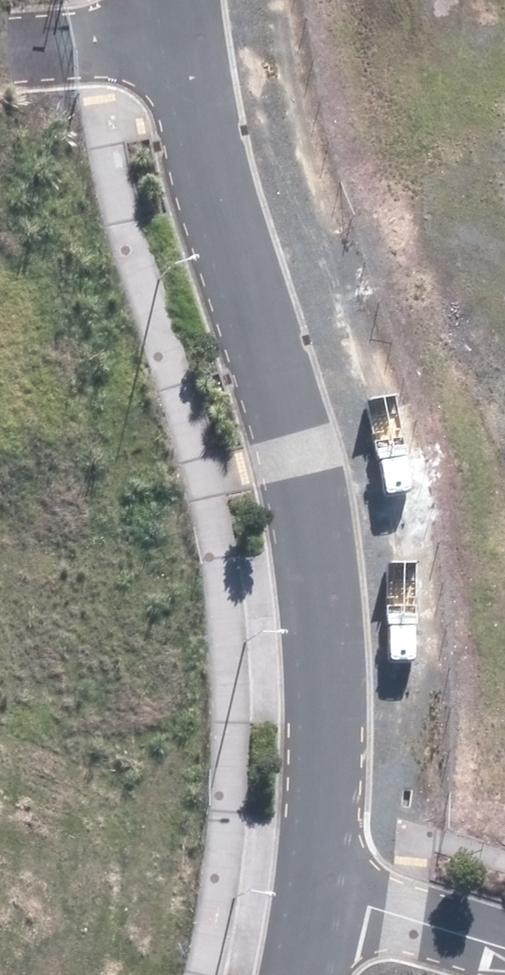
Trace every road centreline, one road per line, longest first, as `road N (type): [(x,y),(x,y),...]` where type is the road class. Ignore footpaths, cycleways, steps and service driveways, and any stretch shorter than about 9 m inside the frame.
road 1 (residential): [(321,876),(327,668),(303,444),(174,15)]
road 2 (residential): [(321,876),(504,940)]
road 3 (residential): [(174,15),(11,28)]

